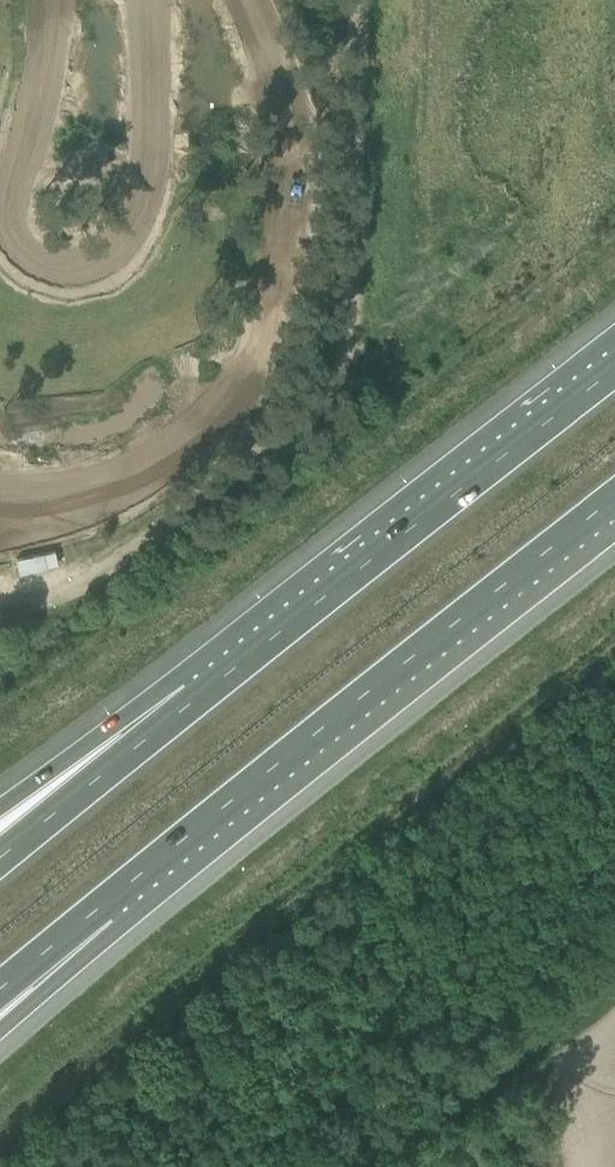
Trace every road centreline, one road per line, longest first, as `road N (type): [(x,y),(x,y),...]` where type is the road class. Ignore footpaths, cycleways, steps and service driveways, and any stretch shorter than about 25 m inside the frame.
road 1 (motorway): [(100,906),(614,499)]
road 2 (motorway): [(614,370),(190,703)]
road 3 (motorway): [(190,703),(0,859)]
road 4 (motorway): [(190,703),(0,809)]
road 5 (motorway): [(0,1031),(50,987),(100,906)]
road 6 (motorway): [(0,990),(100,906)]

